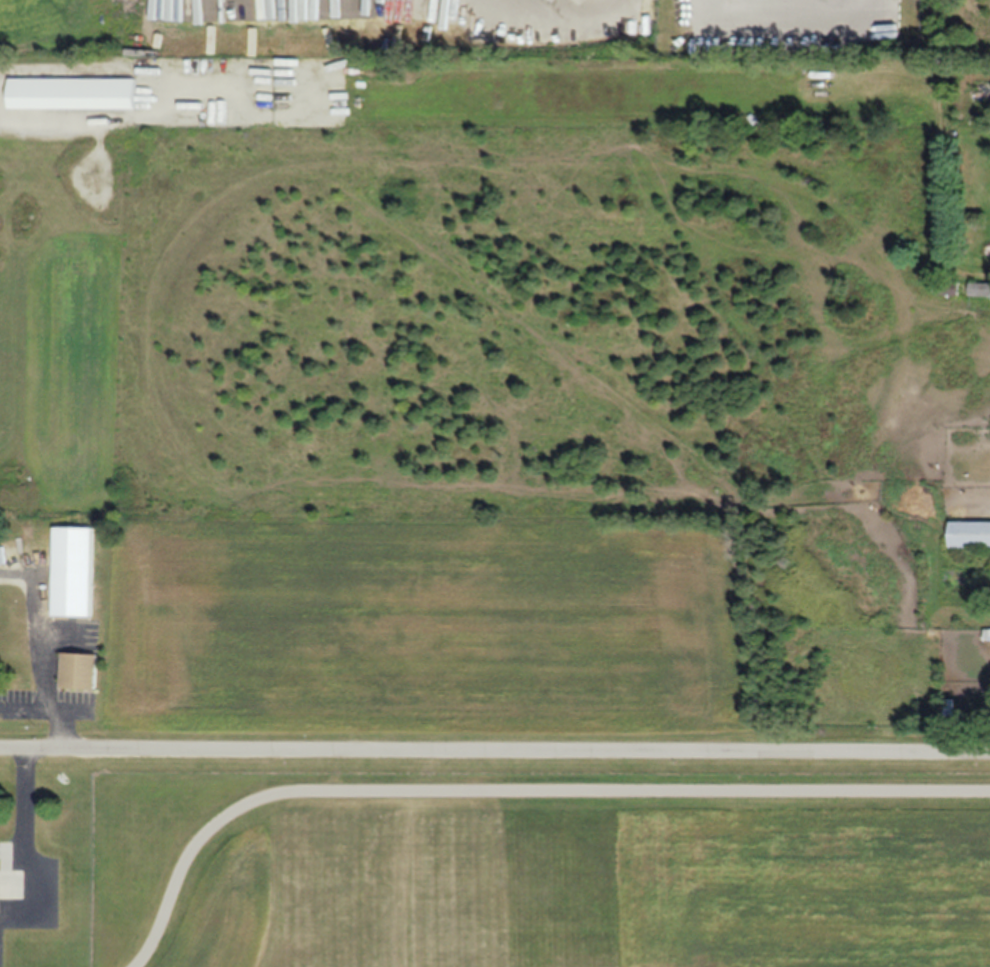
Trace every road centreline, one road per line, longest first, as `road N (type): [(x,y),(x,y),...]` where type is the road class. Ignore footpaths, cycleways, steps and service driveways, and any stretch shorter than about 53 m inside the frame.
road 1 (residential): [(0,751),(989,751)]

